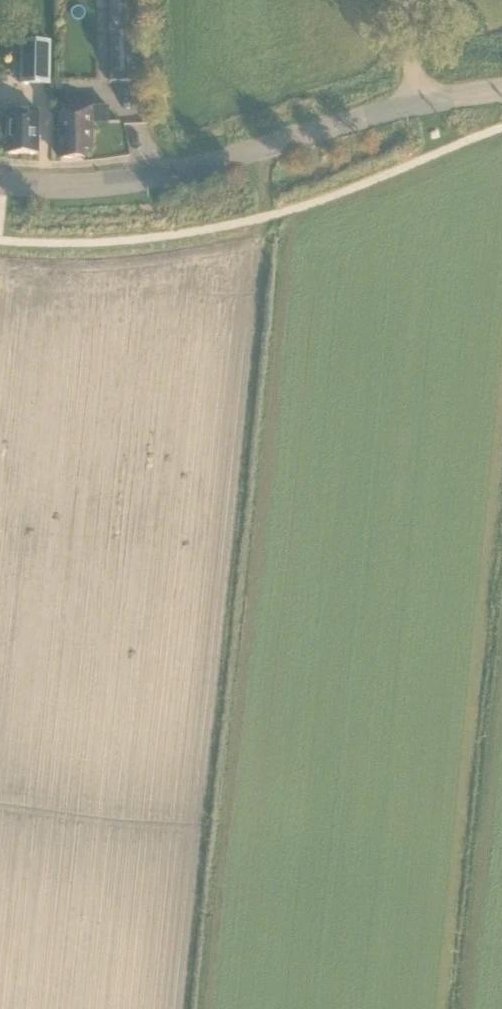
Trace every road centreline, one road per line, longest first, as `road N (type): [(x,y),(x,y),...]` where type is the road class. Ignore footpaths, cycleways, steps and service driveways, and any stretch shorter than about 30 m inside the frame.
road 1 (tertiary): [(501,91),(177,172),(75,188),(0,183)]

